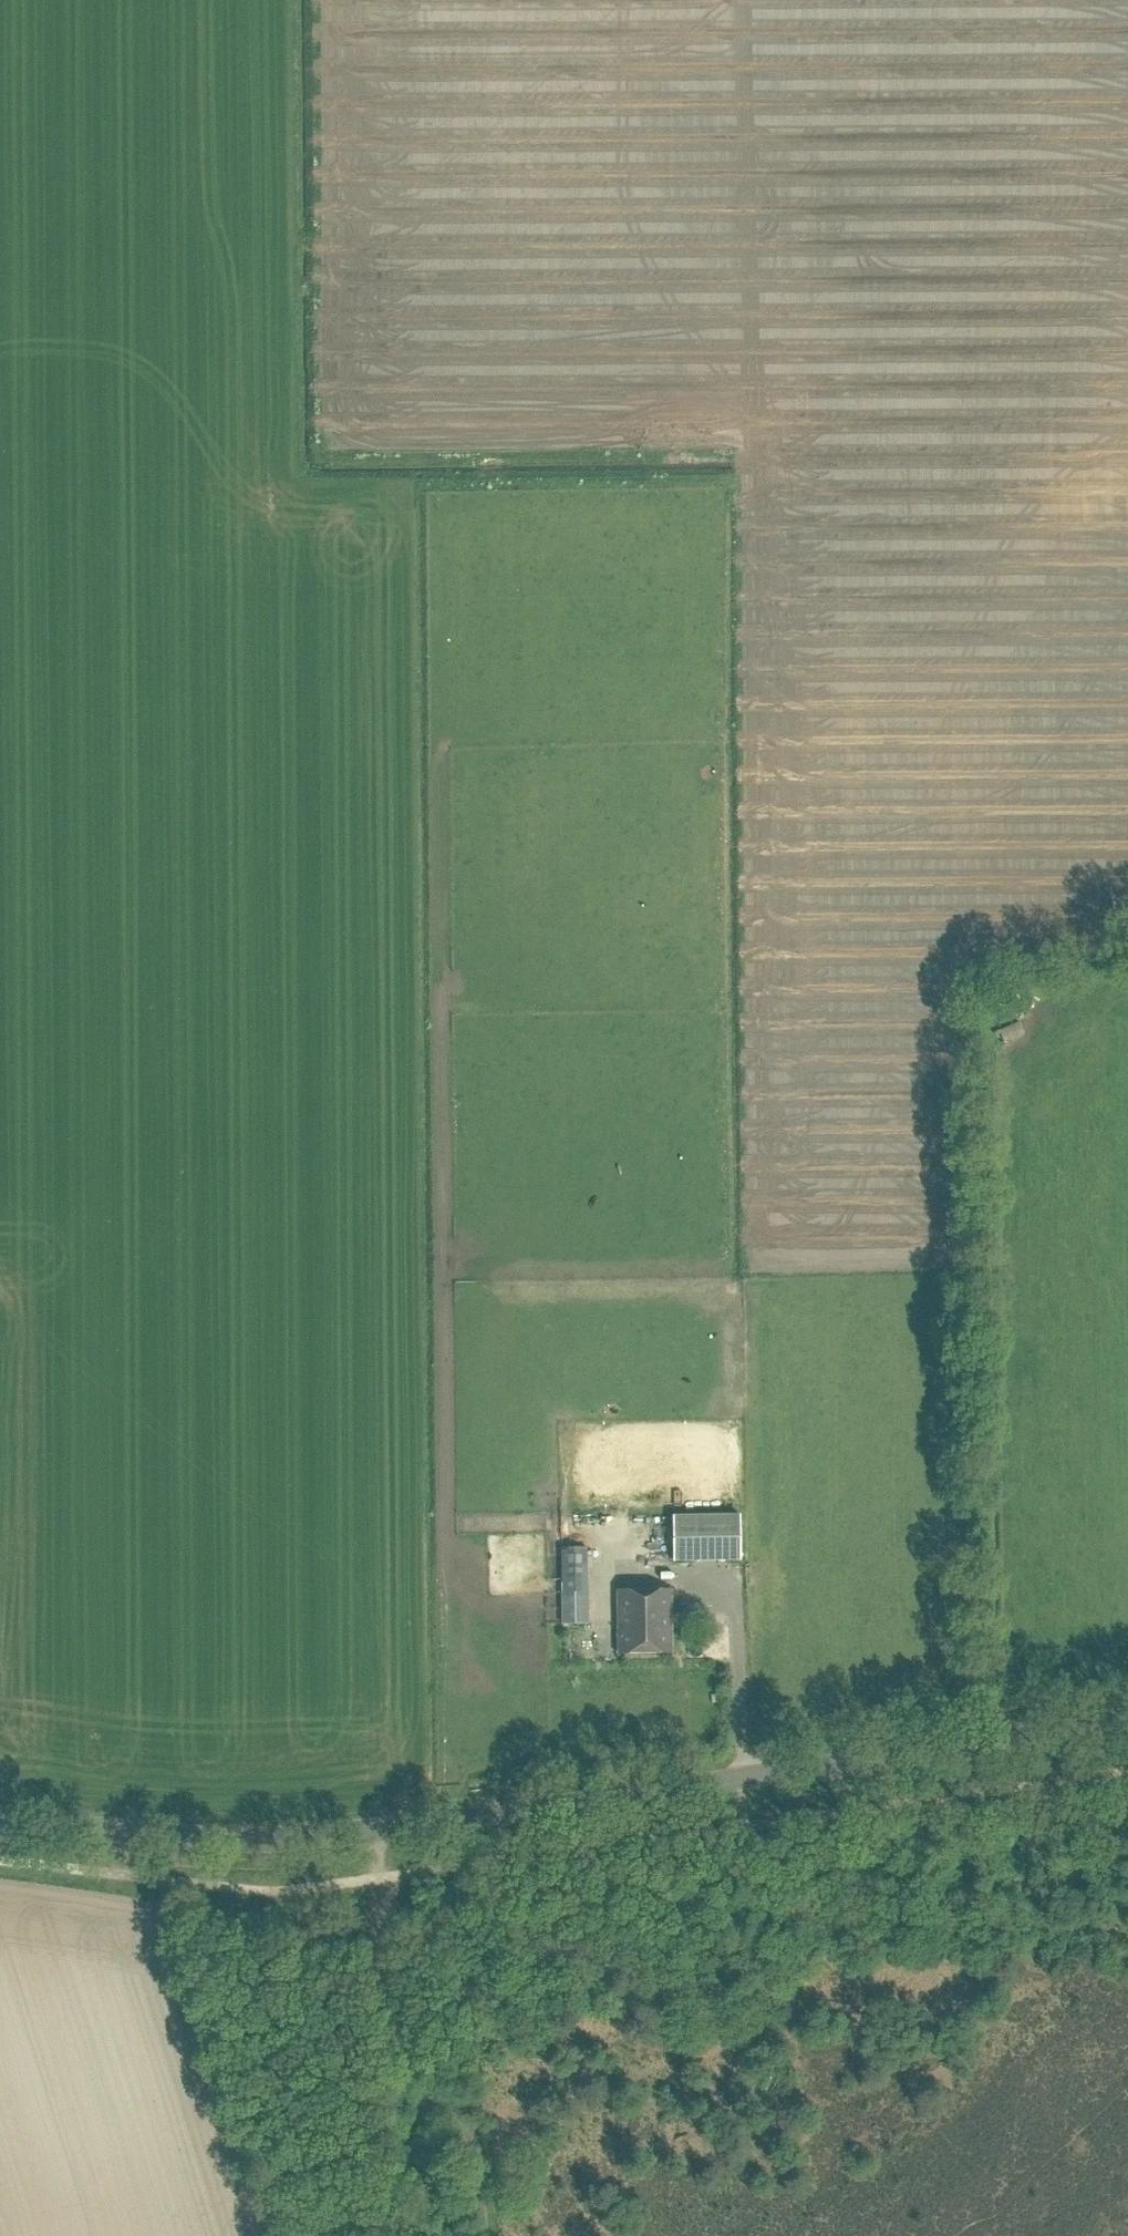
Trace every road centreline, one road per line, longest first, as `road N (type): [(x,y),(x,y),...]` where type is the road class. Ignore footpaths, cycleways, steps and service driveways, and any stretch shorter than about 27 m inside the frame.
road 1 (secondary): [(1127,1720),(313,1840),(222,1842),(0,1818)]

